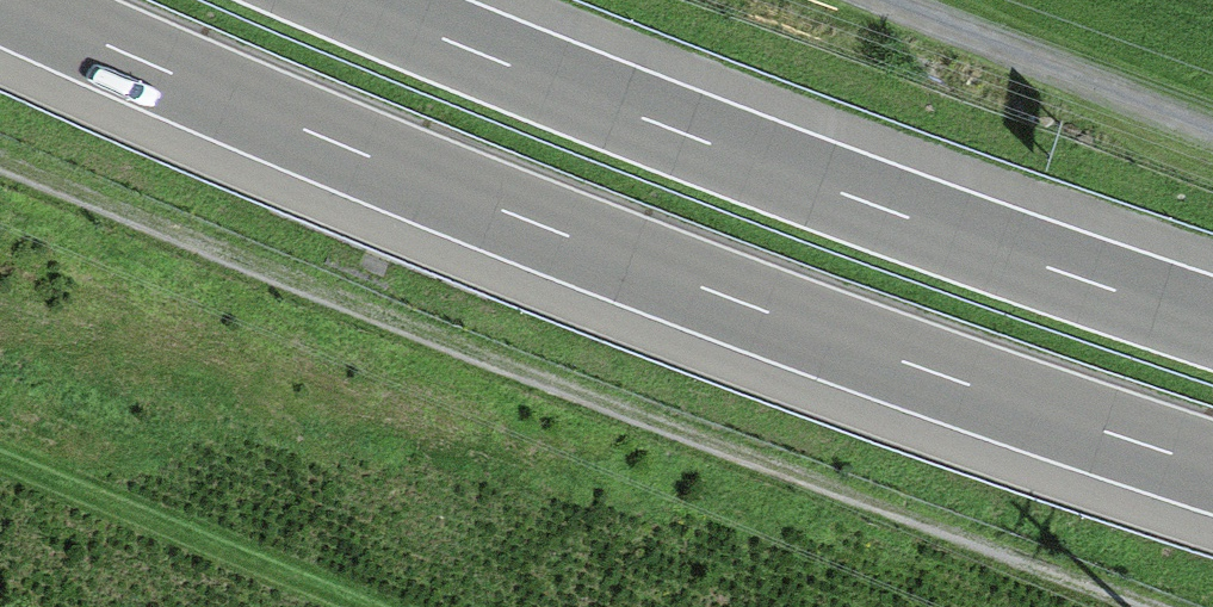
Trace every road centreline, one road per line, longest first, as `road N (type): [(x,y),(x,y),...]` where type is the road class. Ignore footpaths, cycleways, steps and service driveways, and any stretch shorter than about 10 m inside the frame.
road 1 (motorway): [(2,0),(526,223),(1212,469)]
road 2 (track): [(1149,606),(0,153)]
road 3 (motorway): [(1212,321),(716,144),(356,0)]

